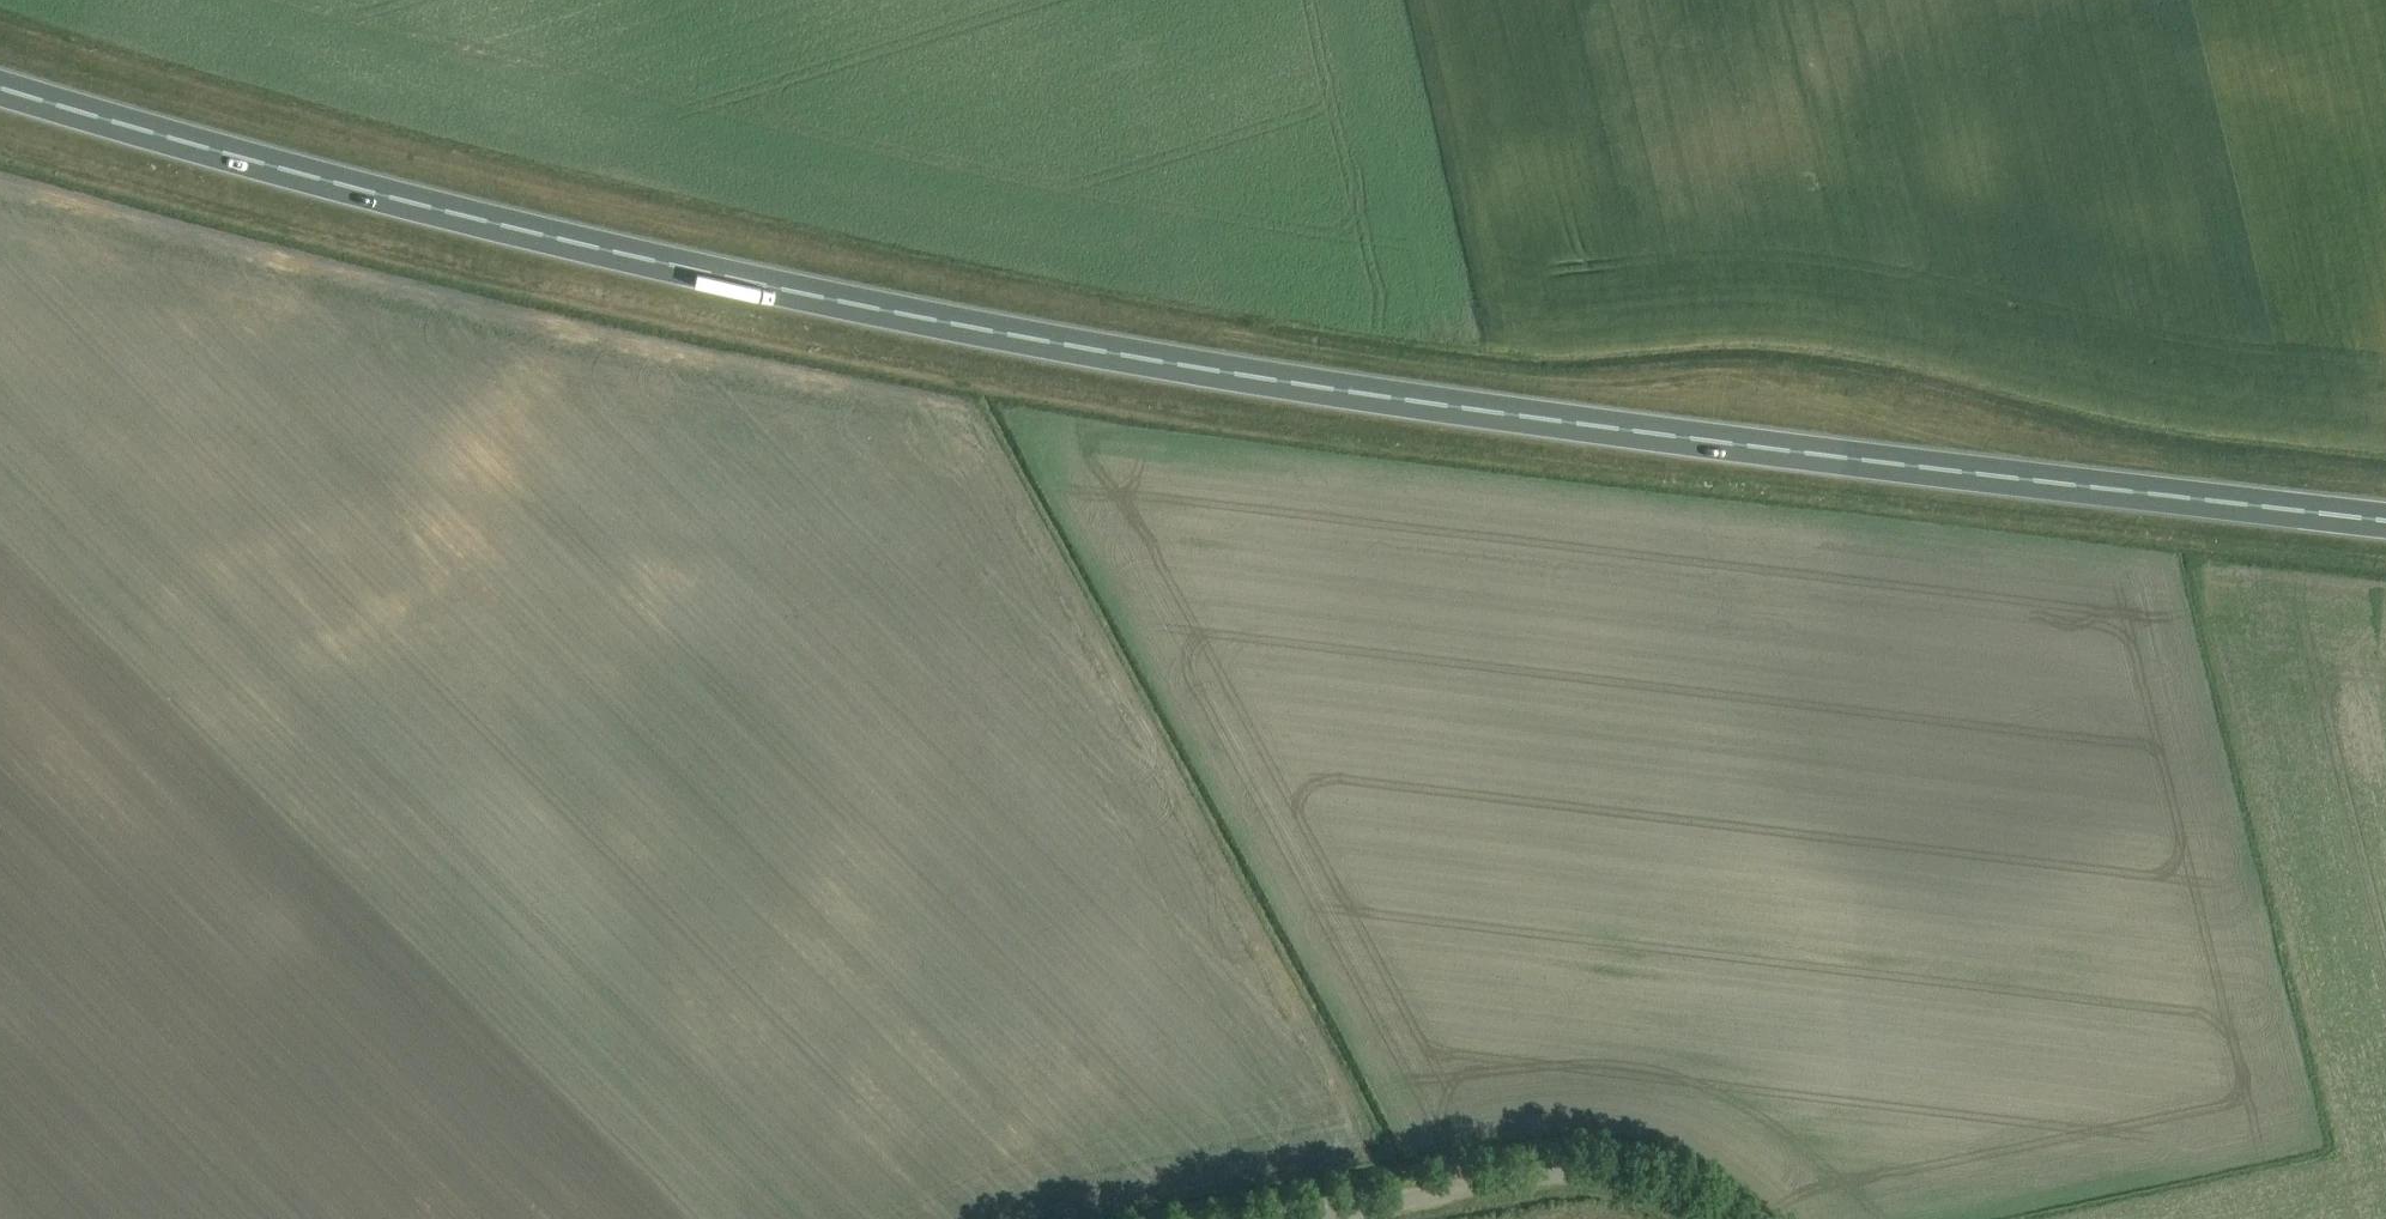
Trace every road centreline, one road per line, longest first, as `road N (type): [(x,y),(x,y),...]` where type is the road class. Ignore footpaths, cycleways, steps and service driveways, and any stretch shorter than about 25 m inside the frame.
road 1 (trunk): [(2385,522),(1541,419),(1047,343),(491,224),(0,89)]
road 2 (unclassified): [(1296,1218),(1558,1174),(1655,1187),(1711,1218)]

